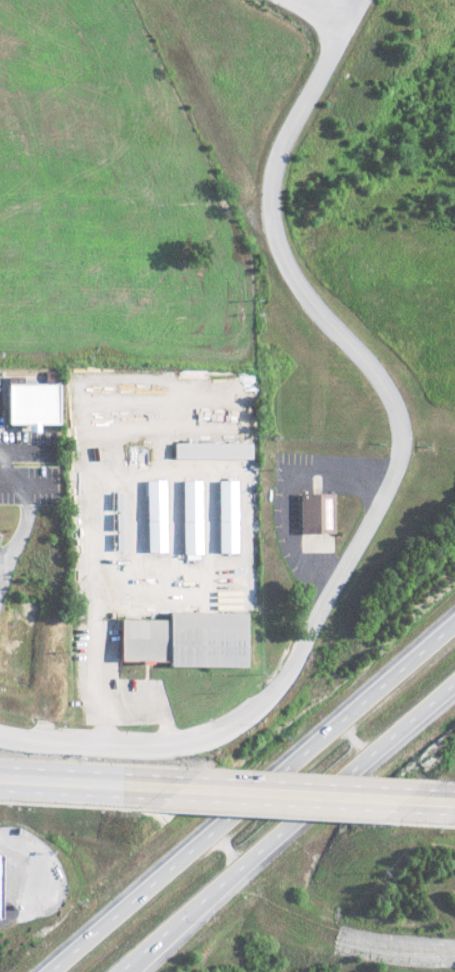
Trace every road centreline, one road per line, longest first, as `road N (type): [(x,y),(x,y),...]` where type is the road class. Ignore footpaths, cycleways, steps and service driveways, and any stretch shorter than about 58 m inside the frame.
road 1 (residential): [(0,738),(80,749),(183,745),(245,728),(300,668),(392,489),(402,420),(387,388),(291,264),(279,224),(278,183),(290,145),(366,0)]
road 2 (motorway): [(454,624),(41,971)]
road 3 (motorway): [(123,971),(454,685)]
road 4 (primary): [(177,789),(402,800)]
road 5 (primary): [(0,779),(177,789)]

